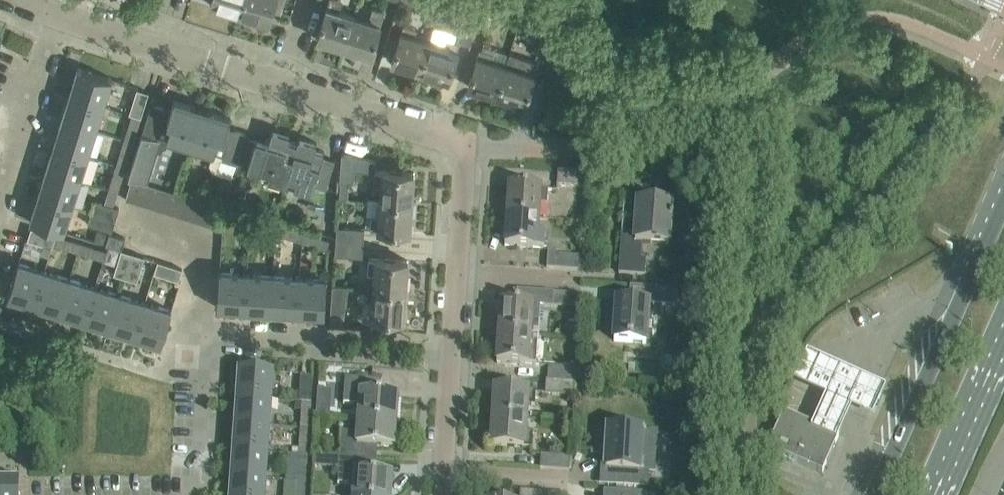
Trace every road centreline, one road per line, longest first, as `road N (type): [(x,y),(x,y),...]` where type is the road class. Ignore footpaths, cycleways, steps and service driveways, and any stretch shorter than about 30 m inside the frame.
road 1 (secondary): [(1003,200),(871,494)]
road 2 (residential): [(453,353),(208,338)]
road 3 (residential): [(0,206),(60,16)]
road 4 (residential): [(466,146),(280,85)]
road 5 (secondary): [(942,494),(1003,346)]
road 6 (residential): [(201,494),(208,338)]
road 7 (residential): [(280,85),(152,44)]
road 8 (residential): [(457,274),(466,146)]
road 9 (residential): [(457,274),(580,283)]
road 10 (residential): [(443,473),(564,484)]
road 11 (residential): [(443,473),(453,353)]

